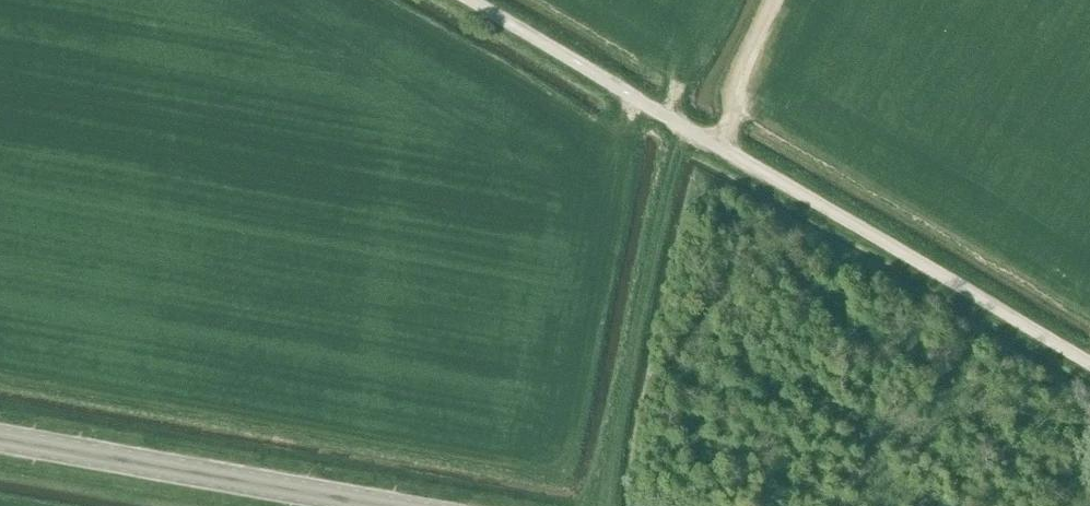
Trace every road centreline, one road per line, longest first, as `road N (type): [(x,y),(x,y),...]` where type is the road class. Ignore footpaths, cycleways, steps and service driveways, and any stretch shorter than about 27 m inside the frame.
road 1 (unclassified): [(1089,364),(466,0)]
road 2 (primary): [(377,505),(0,440)]
road 3 (track): [(721,148),(779,0)]

